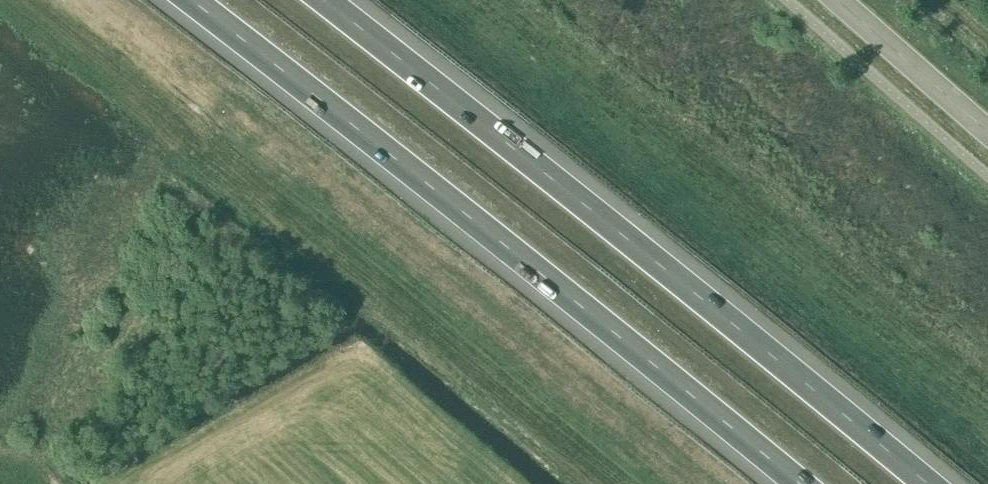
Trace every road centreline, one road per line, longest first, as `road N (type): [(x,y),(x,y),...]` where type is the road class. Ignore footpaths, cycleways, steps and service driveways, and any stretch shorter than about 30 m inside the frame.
road 1 (motorway): [(188,0),(797,483)]
road 2 (motorway): [(922,483),(323,0)]
road 3 (tertiary): [(987,134),(835,0)]

